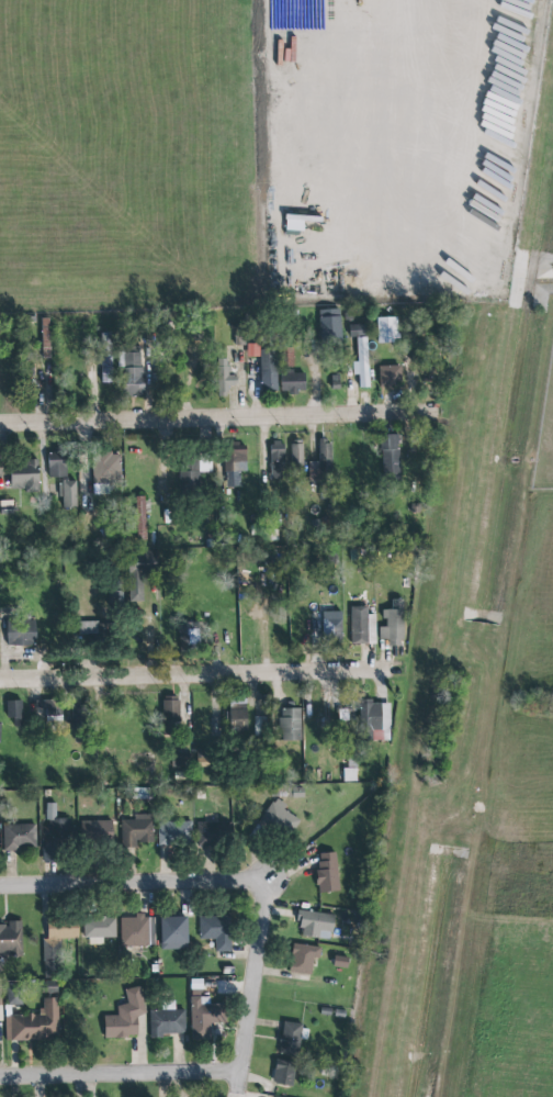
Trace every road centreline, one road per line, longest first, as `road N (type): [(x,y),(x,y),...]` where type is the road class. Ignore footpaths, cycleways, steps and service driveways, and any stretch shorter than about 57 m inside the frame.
road 1 (residential): [(0,432),(439,422)]
road 2 (residential): [(0,683),(395,675)]
road 3 (residential): [(0,888),(260,882)]
road 4 (residential): [(0,1079),(241,1074)]
road 5 (residential): [(241,1074),(260,882)]

